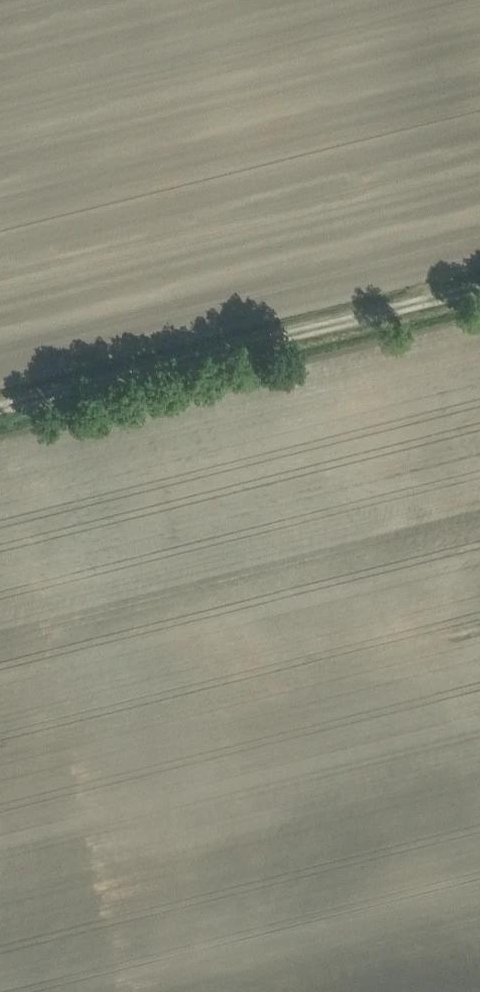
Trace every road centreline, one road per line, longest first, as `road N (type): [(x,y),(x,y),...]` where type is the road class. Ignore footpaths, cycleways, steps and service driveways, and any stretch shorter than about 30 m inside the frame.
road 1 (track): [(0,409),(479,287)]

